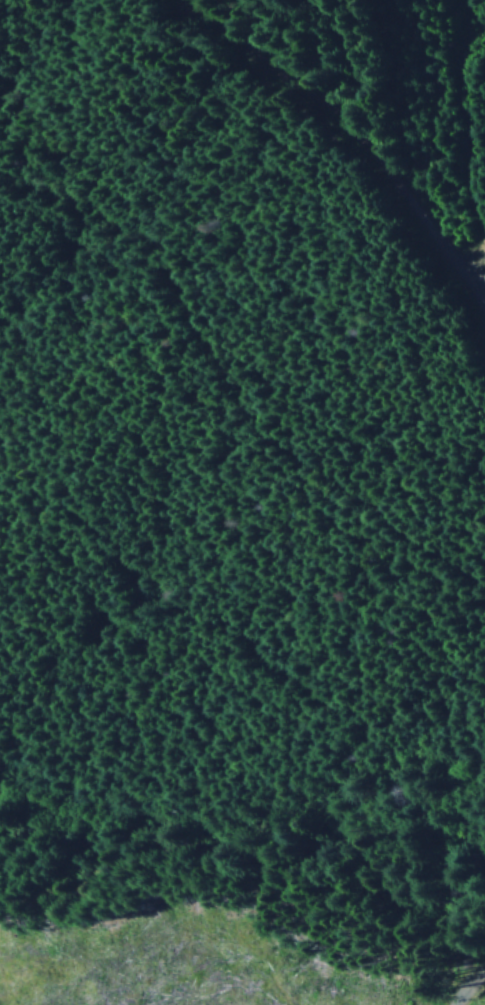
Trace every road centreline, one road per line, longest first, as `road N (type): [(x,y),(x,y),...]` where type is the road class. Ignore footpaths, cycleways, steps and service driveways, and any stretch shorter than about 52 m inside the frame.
road 1 (residential): [(484,422),(170,0)]

